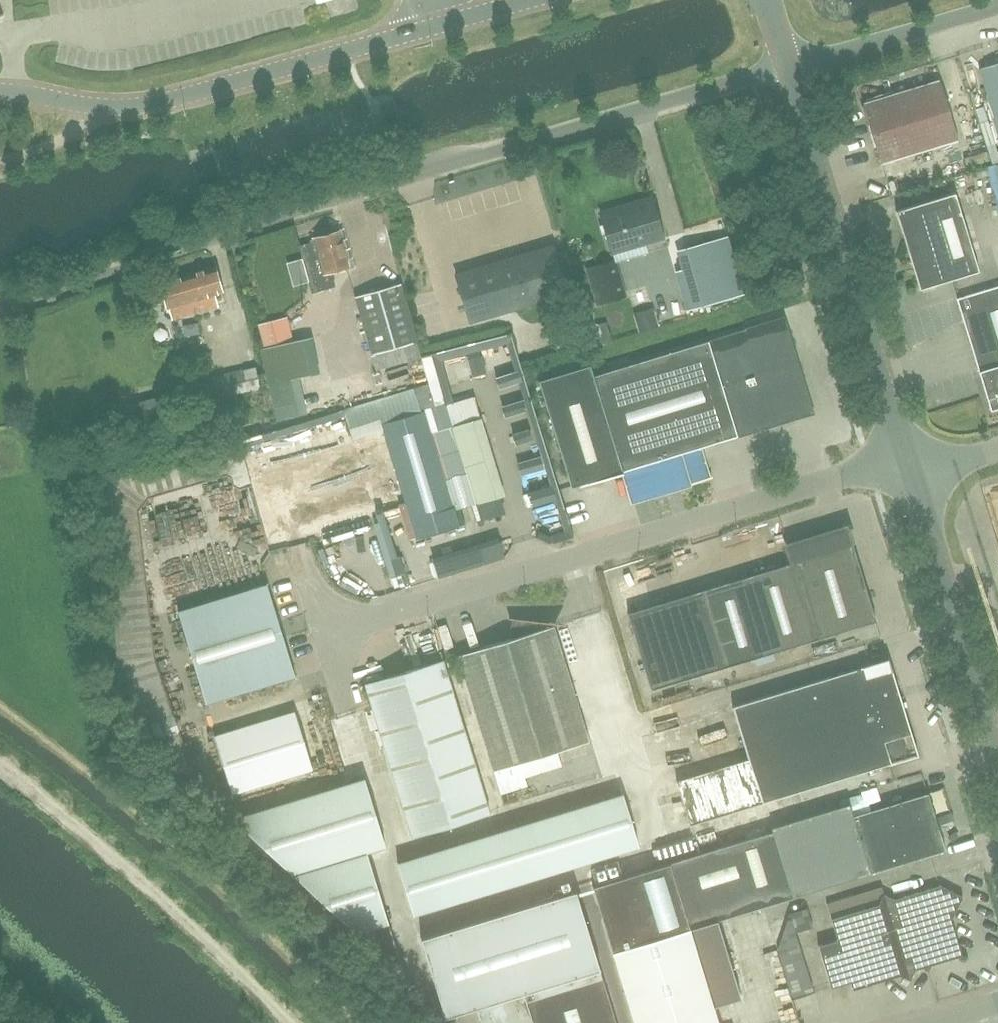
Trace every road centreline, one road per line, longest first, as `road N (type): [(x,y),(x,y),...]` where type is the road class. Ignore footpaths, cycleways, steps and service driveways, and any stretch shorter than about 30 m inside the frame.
road 1 (unclassified): [(0,306),(788,68)]
road 2 (unclassified): [(327,627),(905,451)]
road 3 (unclassified): [(905,451),(788,68)]
road 4 (track): [(0,770),(149,893),(283,1022)]
road 5 (unclassified): [(98,107),(171,99),(422,29)]
road 6 (unclassified): [(997,757),(912,474)]
road 7 (unclassified): [(788,68),(997,7)]
road 8 (unclassified): [(370,742),(327,627)]

